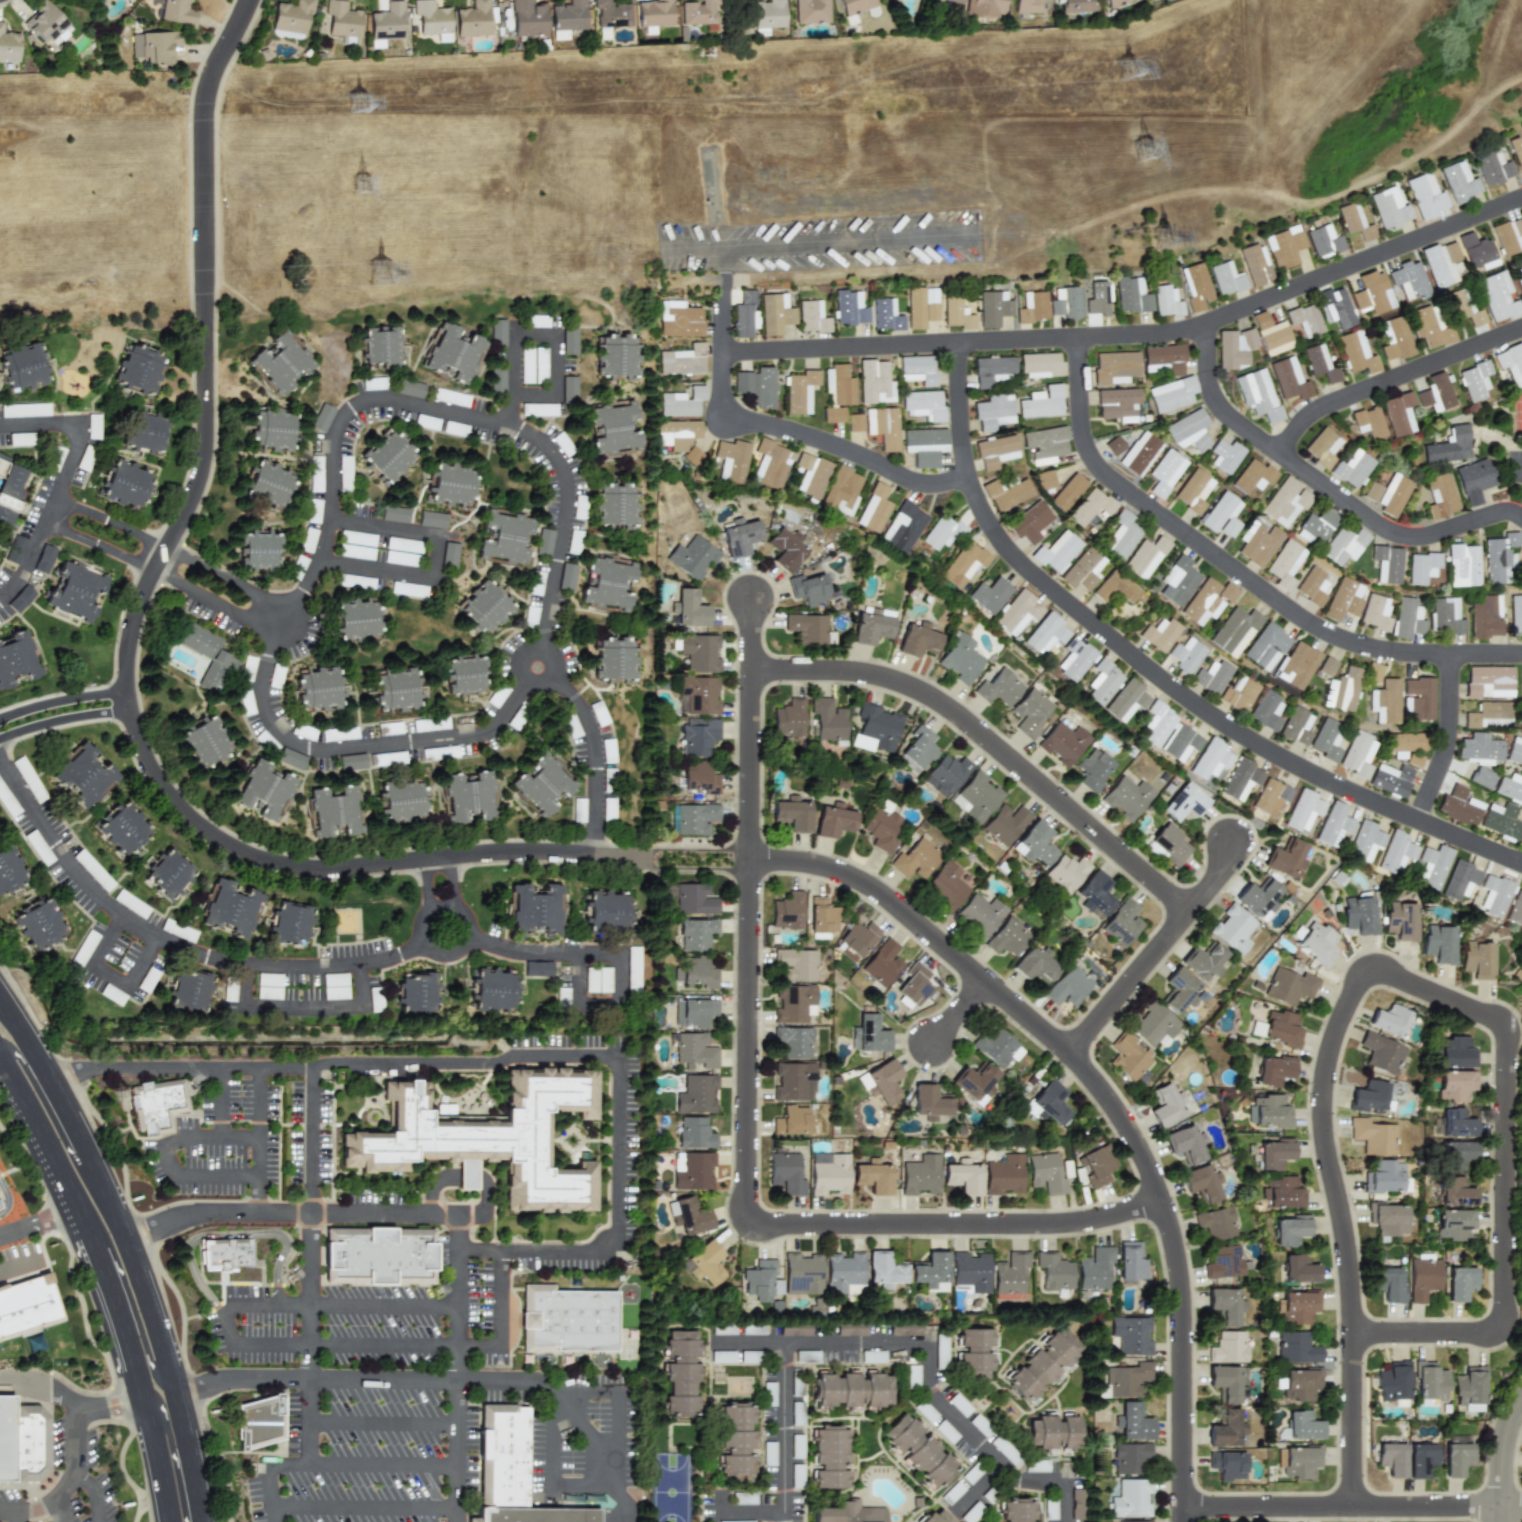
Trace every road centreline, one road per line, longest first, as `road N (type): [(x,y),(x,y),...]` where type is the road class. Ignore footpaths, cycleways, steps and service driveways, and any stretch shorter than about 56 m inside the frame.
road 1 (residential): [(650,859),(522,852),(337,870),(290,866),(222,841),(190,817),(140,743),(130,702),(139,612),(202,478),(209,432),(205,124),(213,83),(252,0)]
road 2 (residential): [(1353,1507),(1351,1268),(1325,1132),(1325,1086),(1361,976),(1387,970),(1509,1026),(1507,1318),(1487,1334),(1353,1333)]
road 3 (residential): [(1162,1201),(1072,1223),(765,1226),(752,1219),(745,1204),(753,599)]
road 4 (residential): [(1183,1521),(1178,1256),(1154,1179),(1116,1108),(1070,1054),(877,889),(814,863),(751,860)]
road 5 (residential): [(1521,198),(1172,333),(720,350)]
road 6 (residential): [(958,344),(970,477),(988,521),(1027,571),(1163,681),(1259,745),(1521,863)]
road 7 (residential): [(1521,655),(1368,648),(1301,617),(1106,475),(1085,442),(1078,338)]
road 8 (secondary): [(209,1521),(203,1470),(150,1277),(73,1102),(0,982)]
road 9 (residential): [(752,670),(856,672),(923,692),(1191,911)]
road 10 (secondary): [(0,1077),(72,1217),(115,1333),(163,1521)]
road 11 (residential): [(1521,520),(1498,512),(1411,537),(1377,526),(1229,416),(1209,380),(1203,325)]
road 12 (residential): [(970,477),(912,481),(805,435),(724,417),(721,302)]
road 13 (residential): [(1502,1507),(1183,1507)]
road 14 (residential): [(1278,454),(1321,409),(1521,328)]
road 15 (residential): [(1070,1054),(1211,887),(1232,843)]
road 16 (residential): [(1450,654),(1444,754),(1418,820)]
road 17 (residential): [(0,745),(130,702)]
road 18 (residential): [(130,702),(99,693),(0,716)]
road 19 (residential): [(1521,1400),(1506,1437),(1502,1521)]

